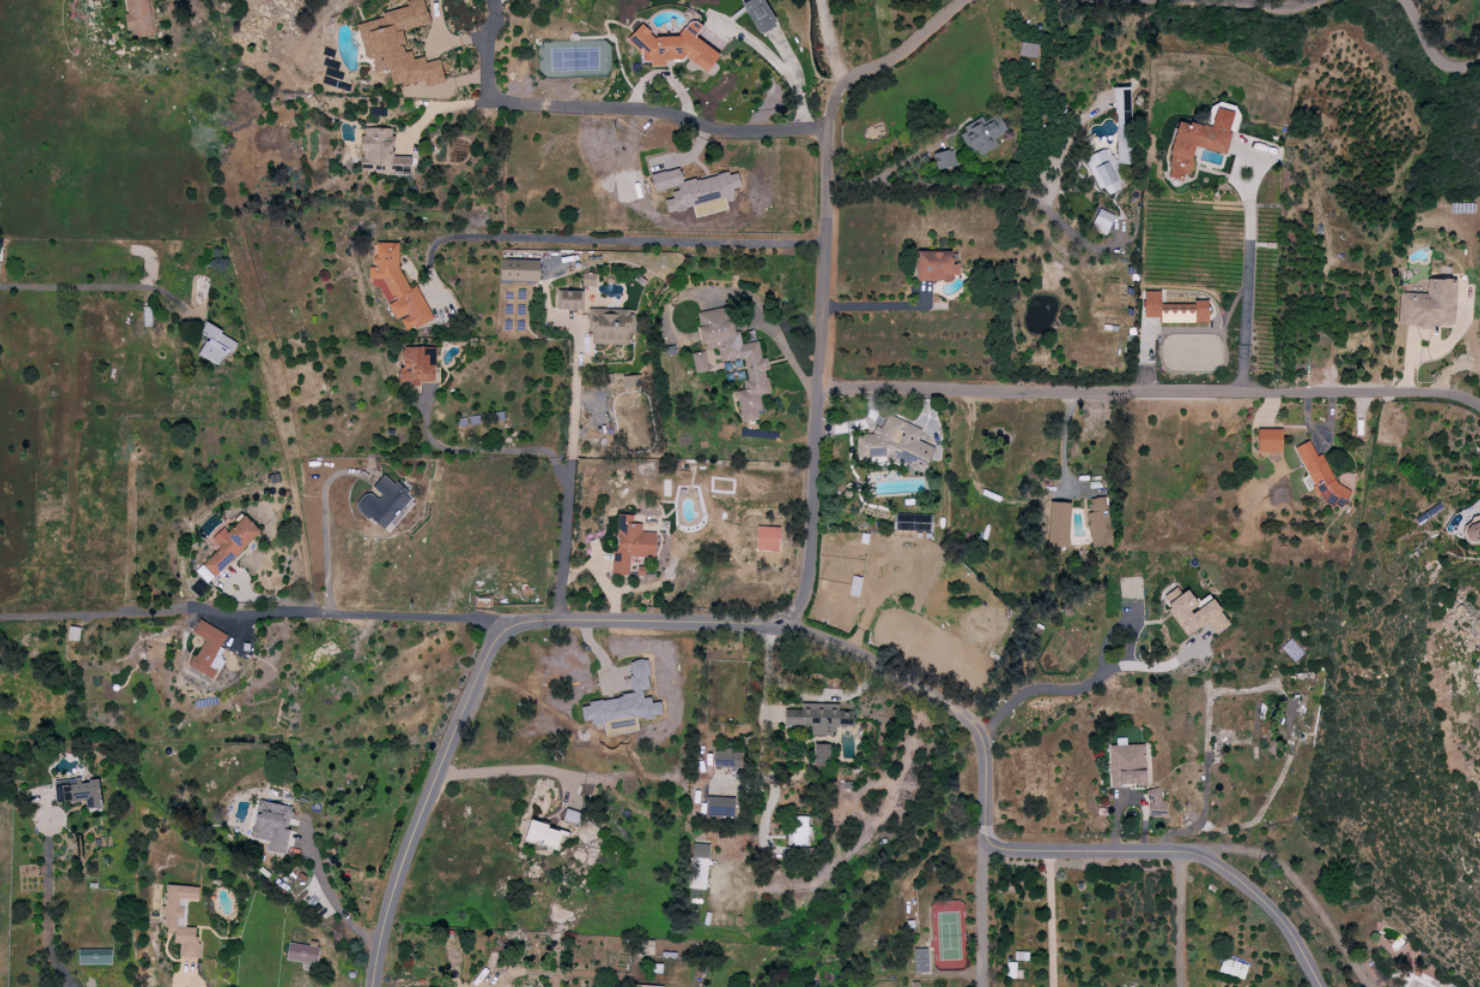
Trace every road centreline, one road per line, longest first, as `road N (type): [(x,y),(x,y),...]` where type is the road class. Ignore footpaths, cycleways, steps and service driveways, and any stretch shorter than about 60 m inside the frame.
road 1 (residential): [(505,632),(535,621),(768,621),(802,632),(969,720),(987,754),(990,827),(1003,846),(1185,852),(1263,898),(1302,941),(1327,986)]
road 2 (residential): [(815,390),(1401,393),(1479,406)]
road 3 (residential): [(768,621),(807,601),(811,587),(826,123)]
road 4 (residential): [(492,0),(483,69),(494,102),(630,109),(745,132),(826,123)]
road 5 (residential): [(374,986),(383,930),(427,803),(491,648),(505,632)]
road 6 (residential): [(558,621),(568,506),(554,459),(441,446),(424,401)]
road 7 (residential): [(826,123),(844,77),(901,49),(961,0)]
road 8 (residential): [(986,986),(990,827)]

